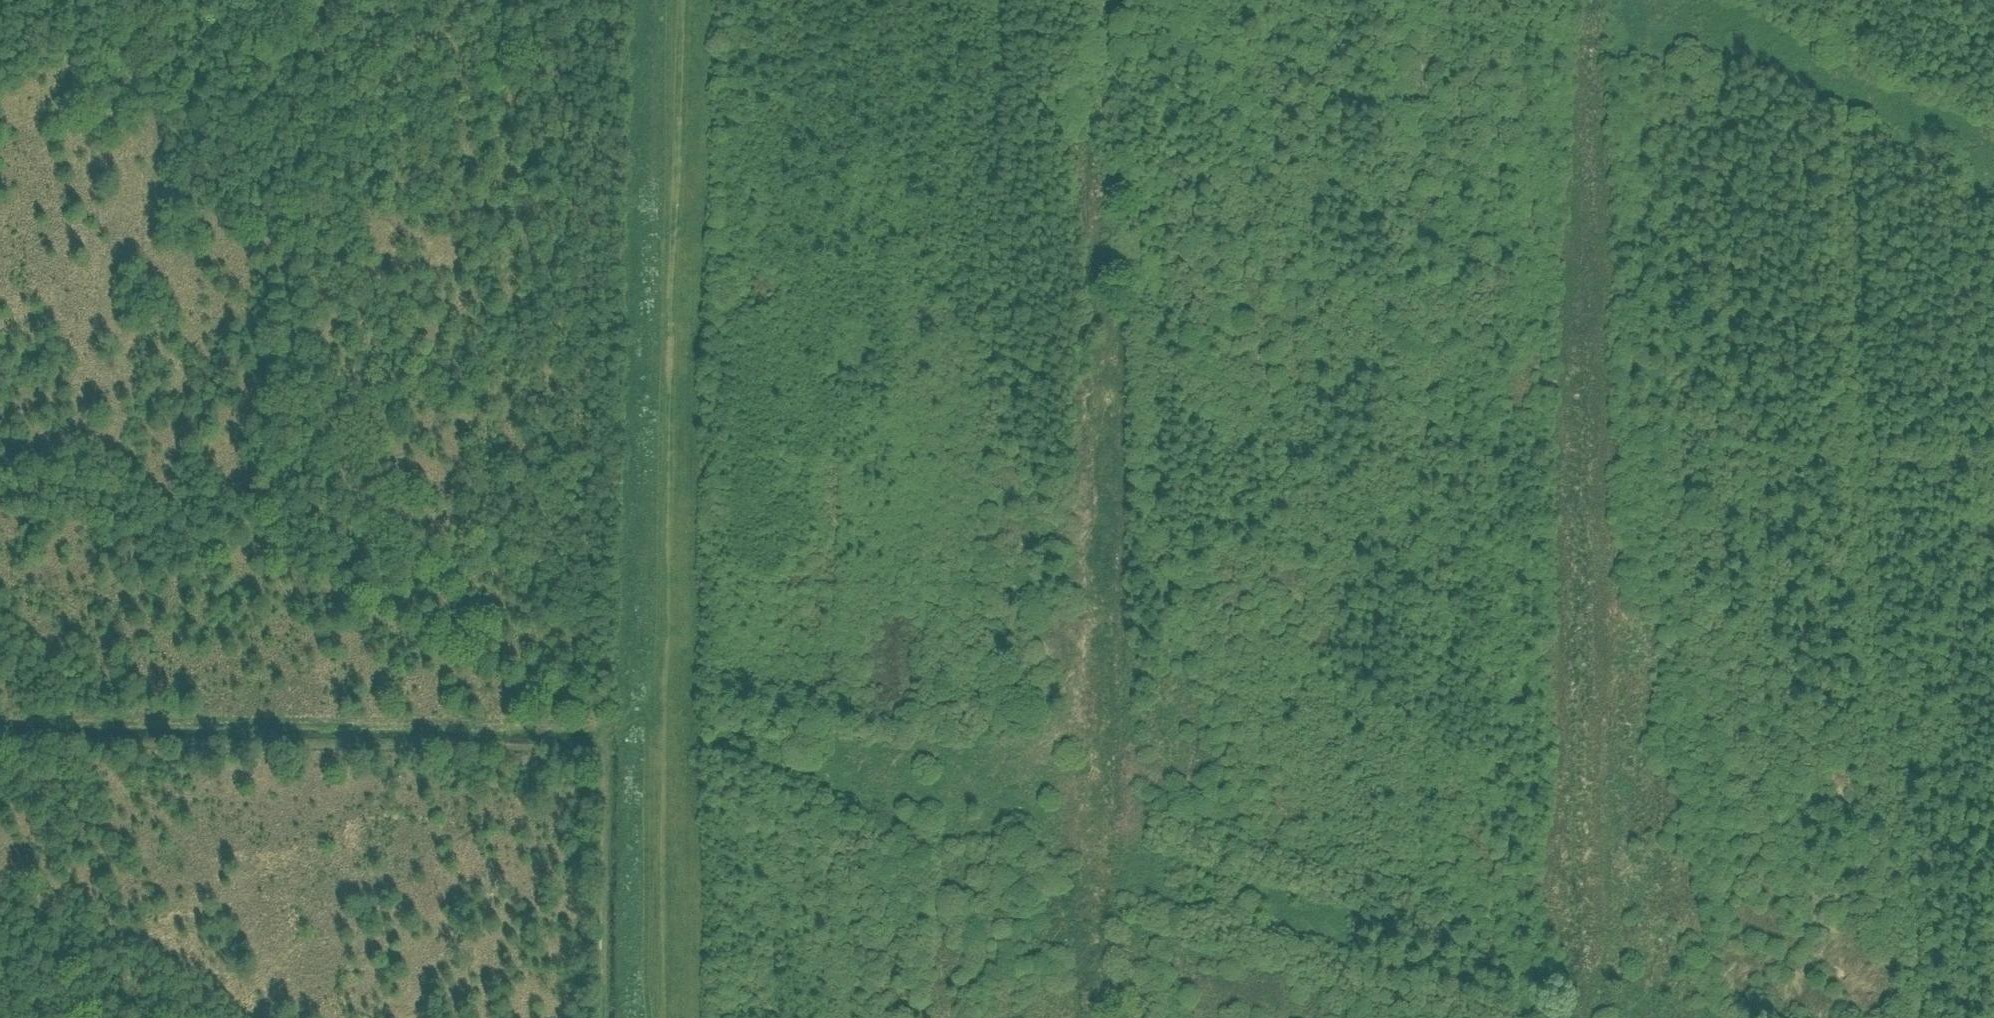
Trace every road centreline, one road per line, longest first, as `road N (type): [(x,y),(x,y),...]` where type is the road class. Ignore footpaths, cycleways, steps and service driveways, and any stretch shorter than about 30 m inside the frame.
road 1 (track): [(663,1017),(686,0)]

